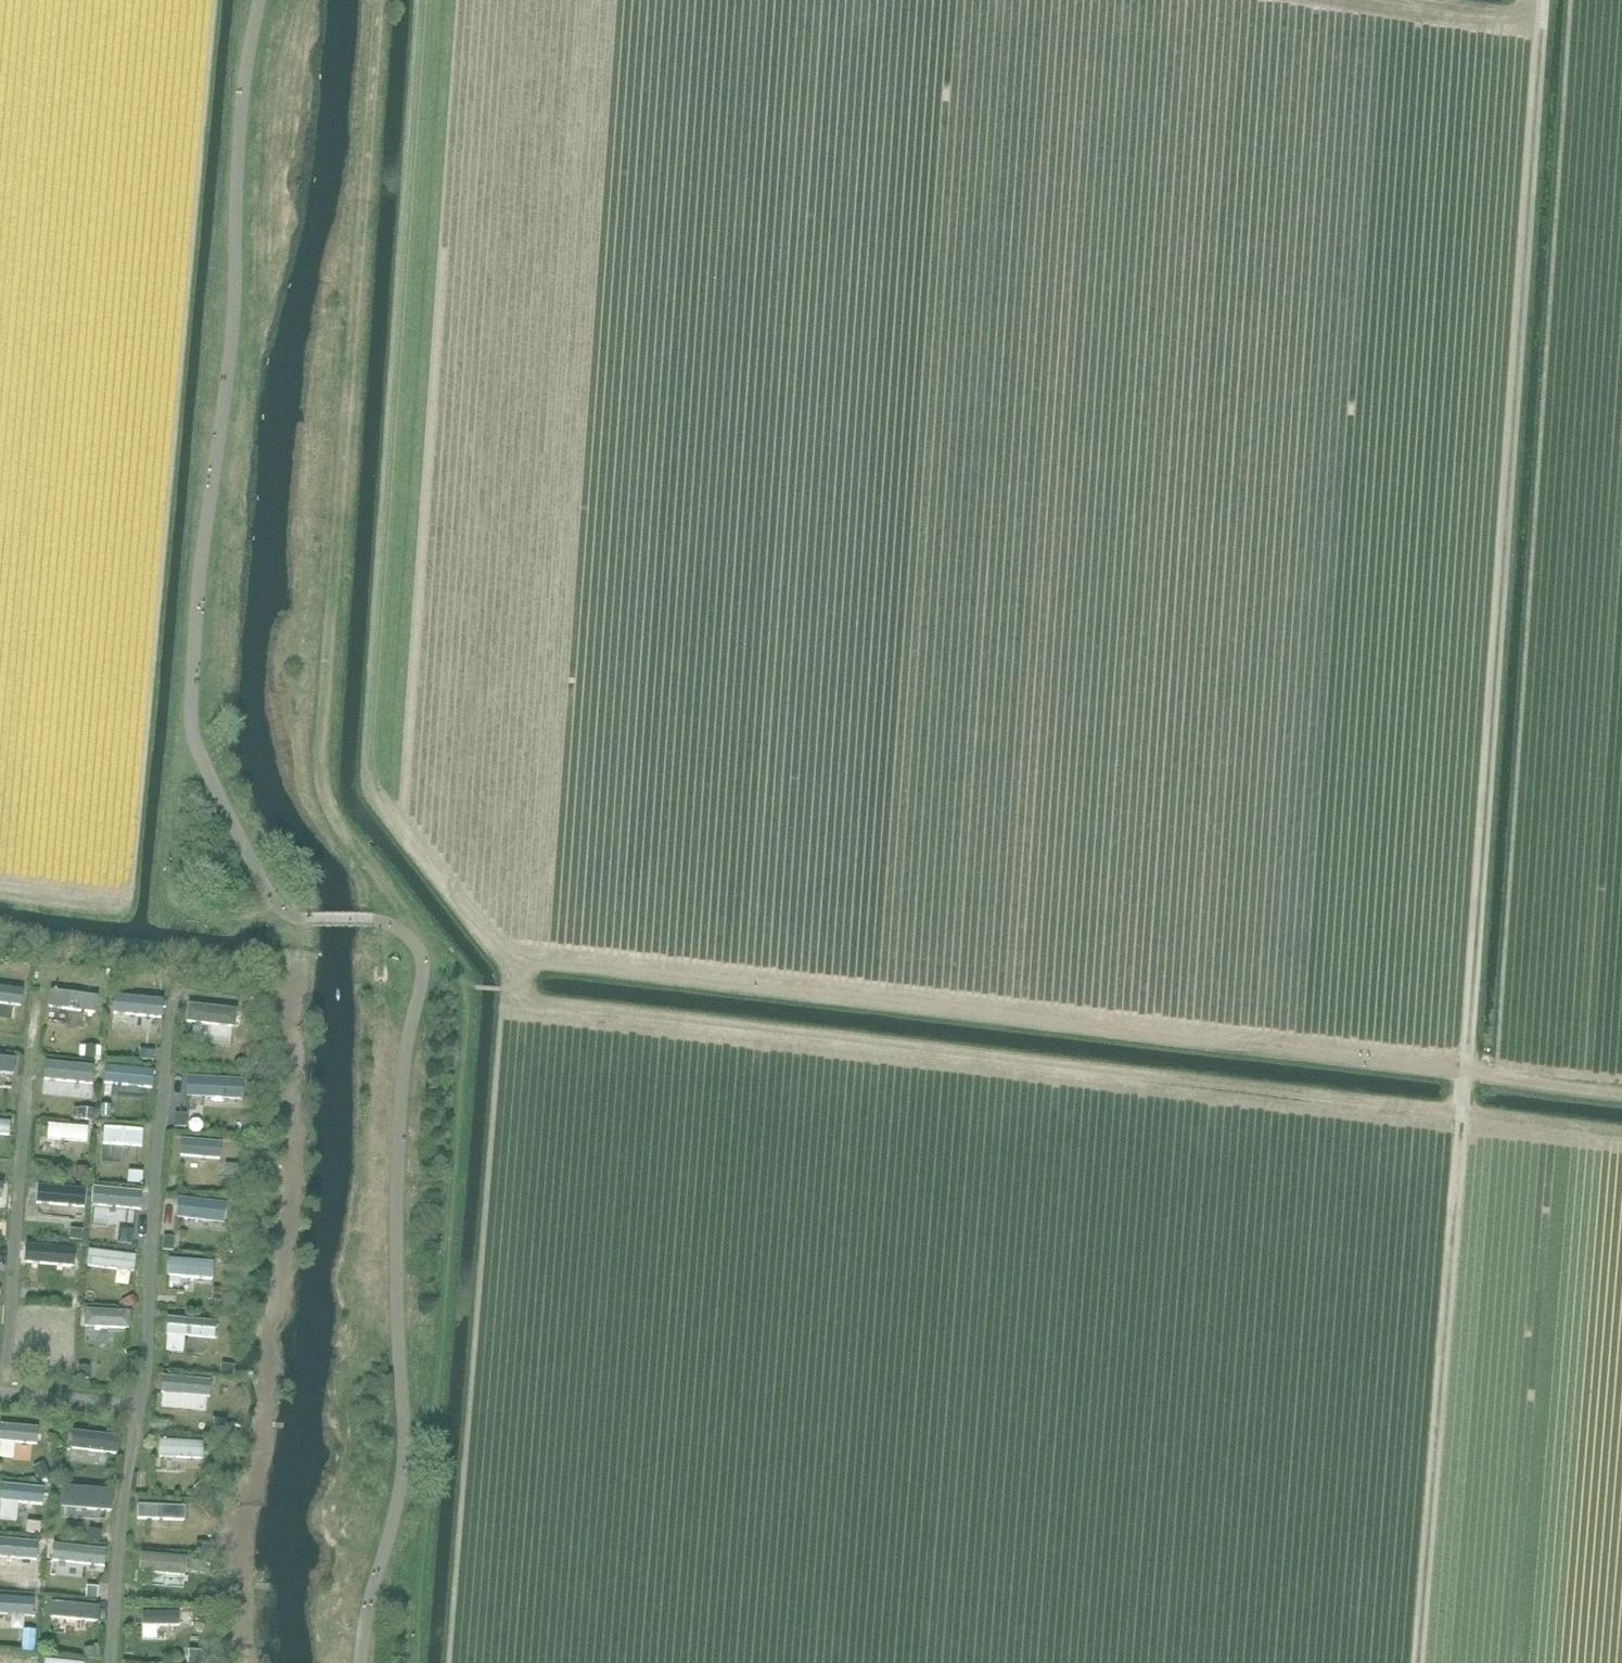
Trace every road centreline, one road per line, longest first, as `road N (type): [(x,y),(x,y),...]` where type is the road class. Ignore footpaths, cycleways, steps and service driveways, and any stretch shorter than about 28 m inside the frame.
road 1 (track): [(1542,0),(1418,1662)]
road 2 (track): [(401,933),(404,915),(337,827),(317,778),(382,0)]

